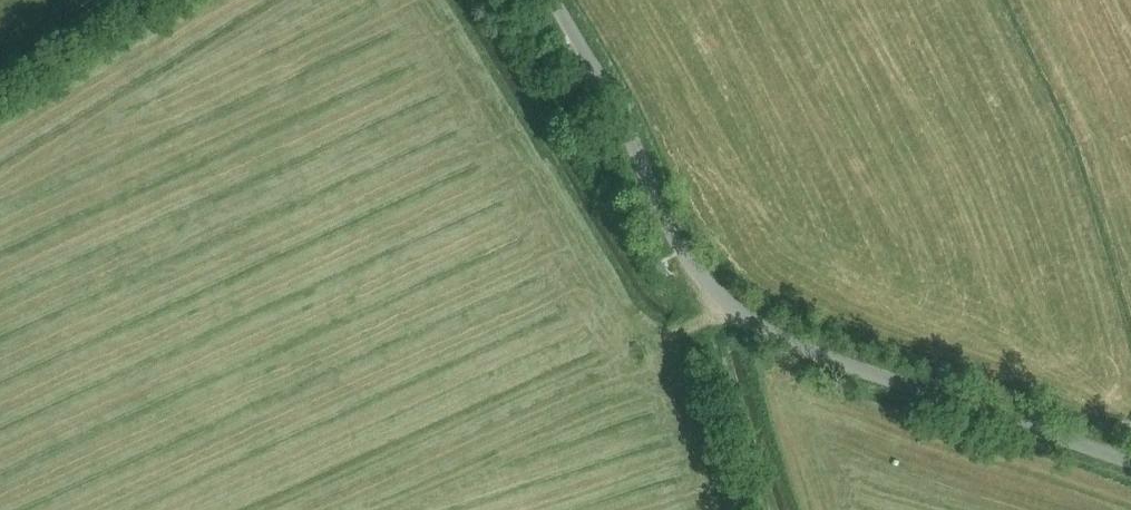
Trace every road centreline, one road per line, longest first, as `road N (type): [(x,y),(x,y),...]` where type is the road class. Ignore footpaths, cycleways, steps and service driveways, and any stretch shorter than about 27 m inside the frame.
road 1 (unclassified): [(1130,459),(797,346),(739,314),(680,246),(634,138),(551,0)]

